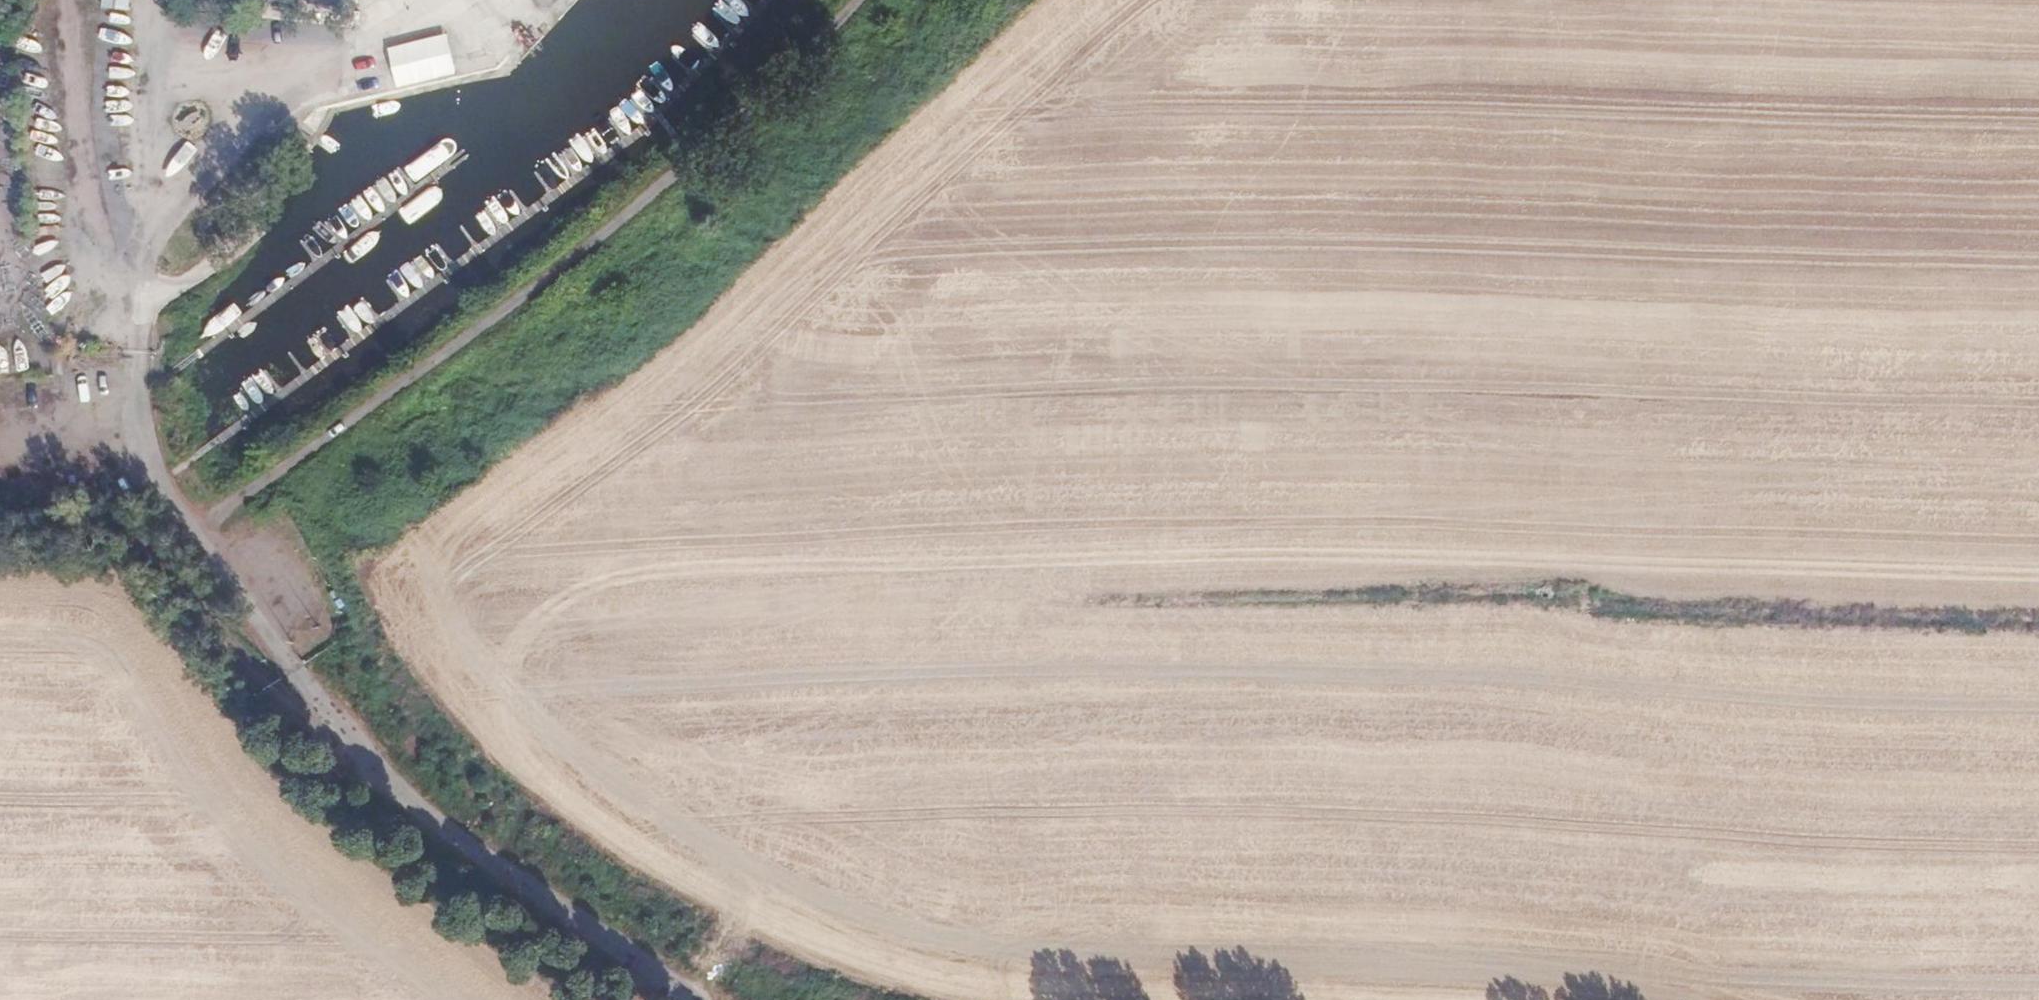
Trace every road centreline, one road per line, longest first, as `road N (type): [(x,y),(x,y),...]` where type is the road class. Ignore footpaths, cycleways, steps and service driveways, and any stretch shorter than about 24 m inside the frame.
road 1 (unclassified): [(199,528),(339,733),(448,831),(697,999)]
road 2 (track): [(339,733),(146,545),(104,524),(0,512)]

